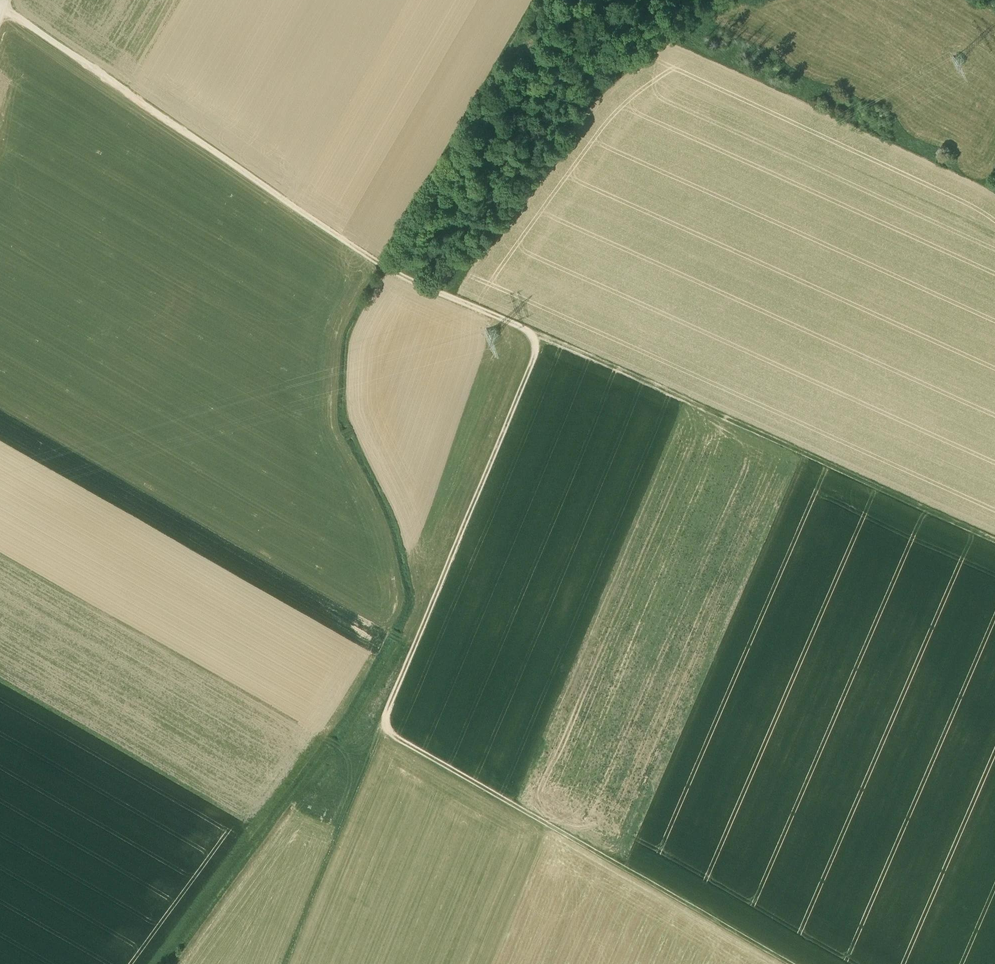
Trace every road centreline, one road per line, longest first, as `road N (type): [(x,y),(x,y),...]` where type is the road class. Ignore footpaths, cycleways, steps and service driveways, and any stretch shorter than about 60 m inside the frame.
road 1 (track): [(543,336),(381,729),(789,963)]
road 2 (track): [(543,336),(370,260),(0,7)]
road 3 (track): [(994,541),(543,336)]
road 4 (track): [(284,963),(381,729)]

